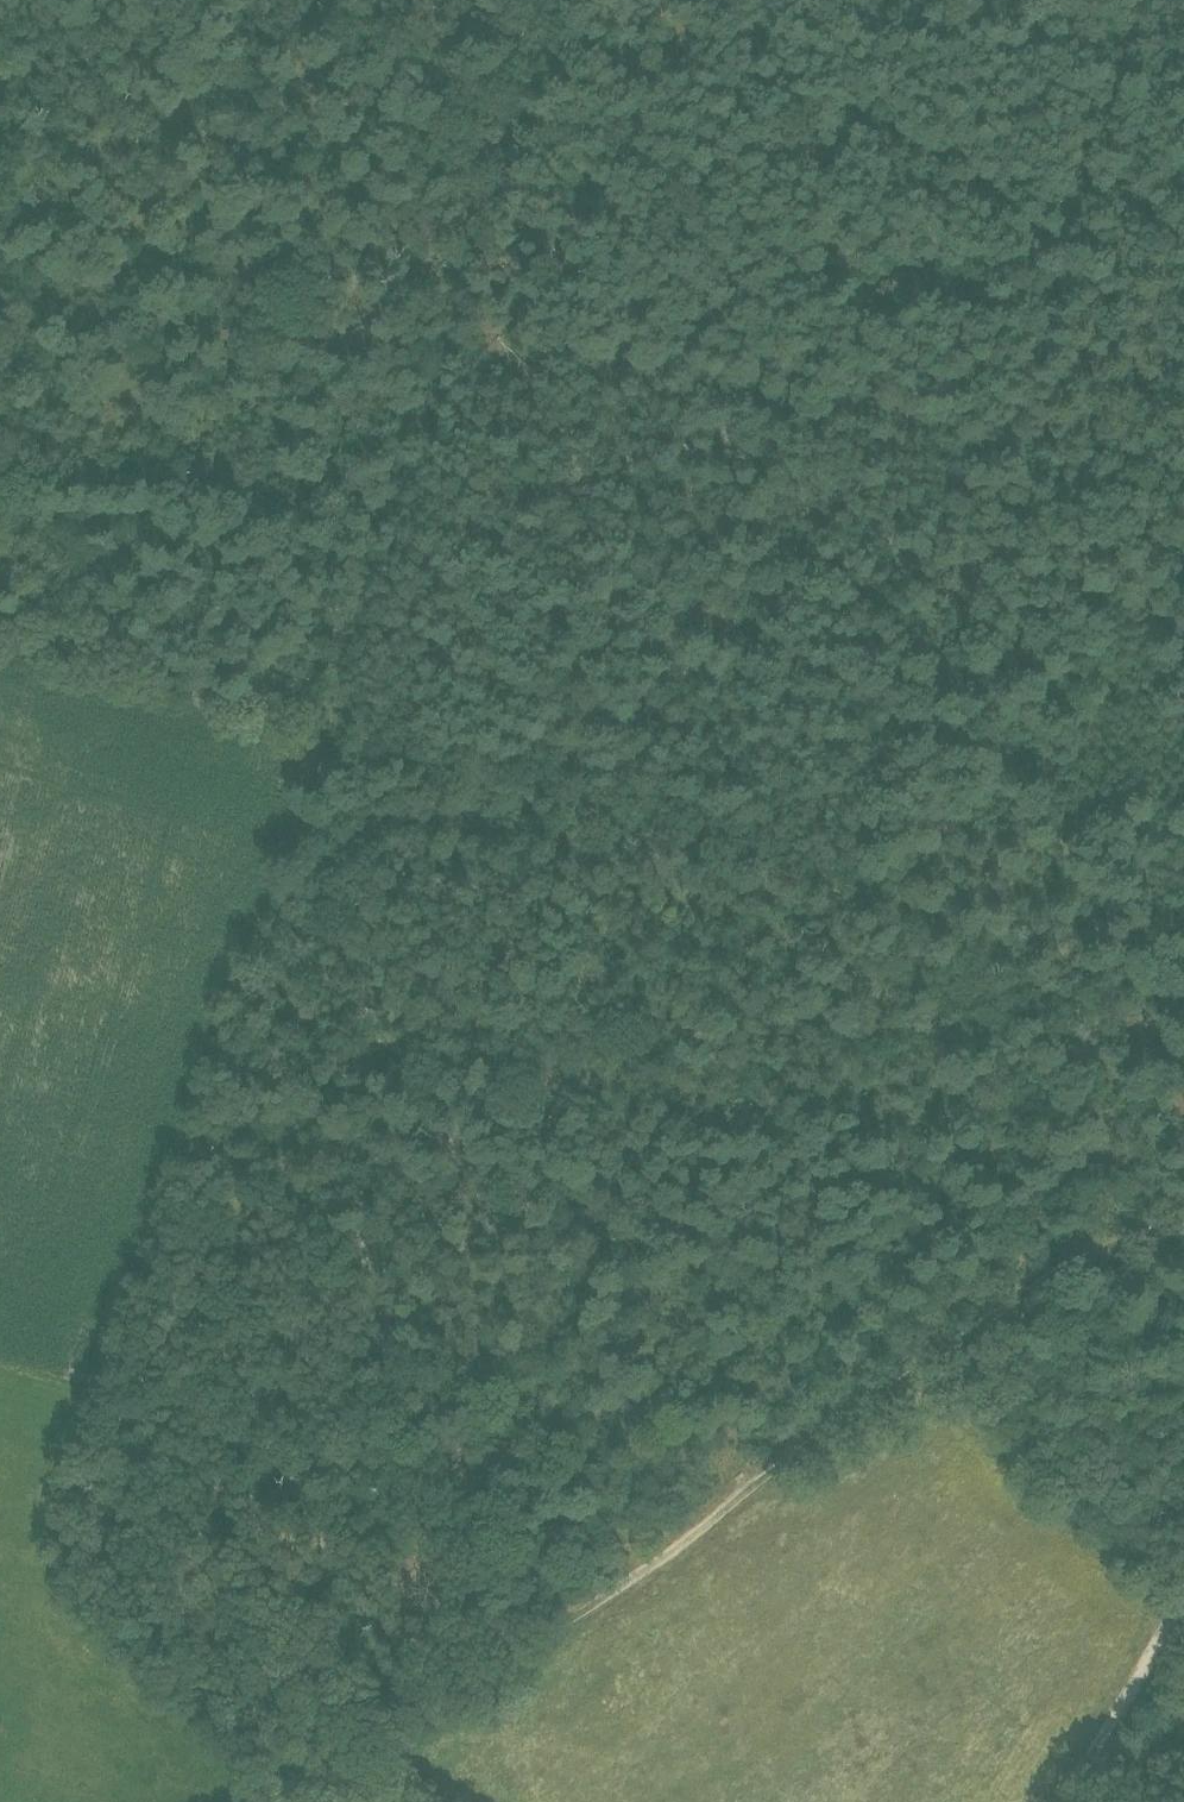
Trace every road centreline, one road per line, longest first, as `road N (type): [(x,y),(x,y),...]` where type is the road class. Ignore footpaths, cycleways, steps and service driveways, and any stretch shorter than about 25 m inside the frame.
road 1 (track): [(246,1801),(559,1621),(1097,1231),(1183,1203)]
road 2 (track): [(1058,1801),(1183,1601)]

